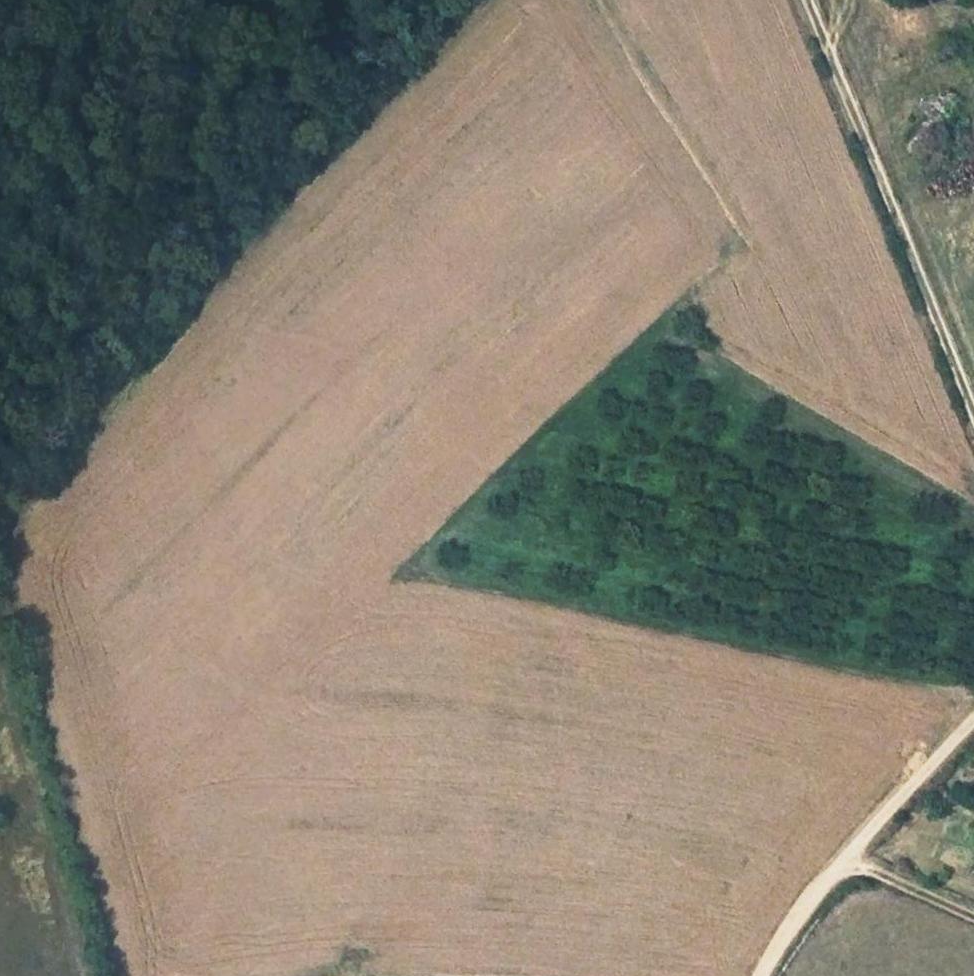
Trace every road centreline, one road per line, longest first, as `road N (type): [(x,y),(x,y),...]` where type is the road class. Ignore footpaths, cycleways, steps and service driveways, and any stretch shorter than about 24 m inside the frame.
road 1 (track): [(973,409),(811,0)]
road 2 (track): [(973,731),(845,870),(768,975)]

